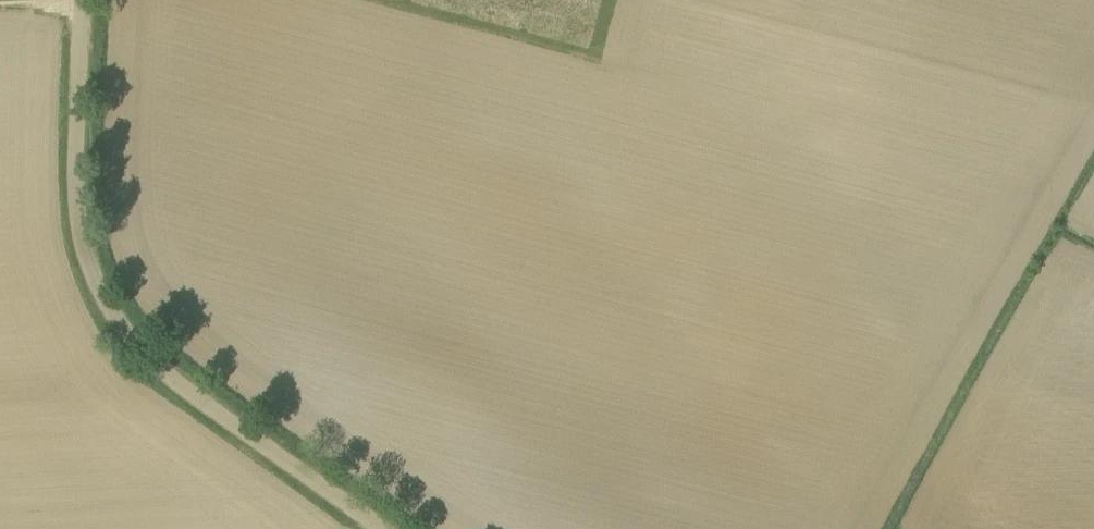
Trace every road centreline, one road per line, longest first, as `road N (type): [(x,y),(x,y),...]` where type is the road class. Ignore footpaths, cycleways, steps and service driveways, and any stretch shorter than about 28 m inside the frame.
road 1 (unclassified): [(378,528),(178,384),(133,345),(101,297),(79,237),(75,180),(85,0)]

